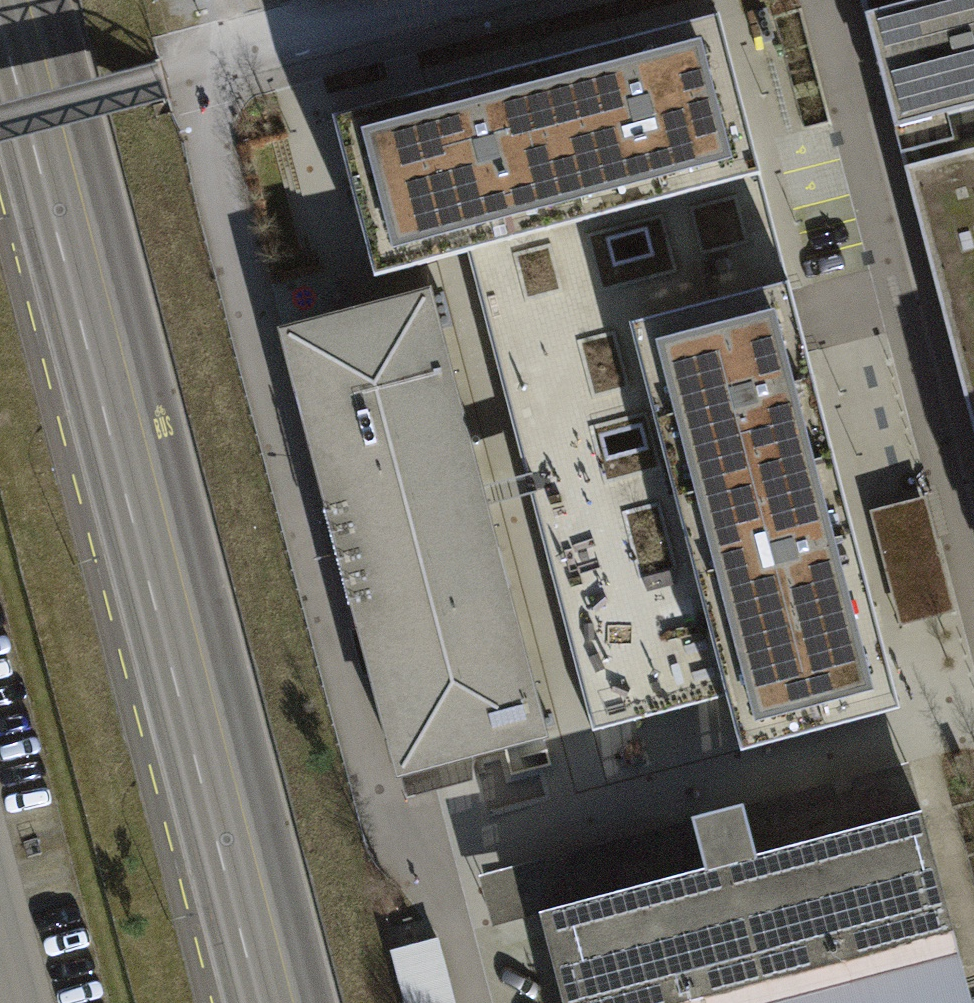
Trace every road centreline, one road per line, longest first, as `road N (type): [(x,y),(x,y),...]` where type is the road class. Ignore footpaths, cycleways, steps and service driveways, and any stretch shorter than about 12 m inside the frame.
road 1 (secondary): [(1,0),(114,385),(275,1002)]
road 2 (residential): [(443,0),(164,81)]

